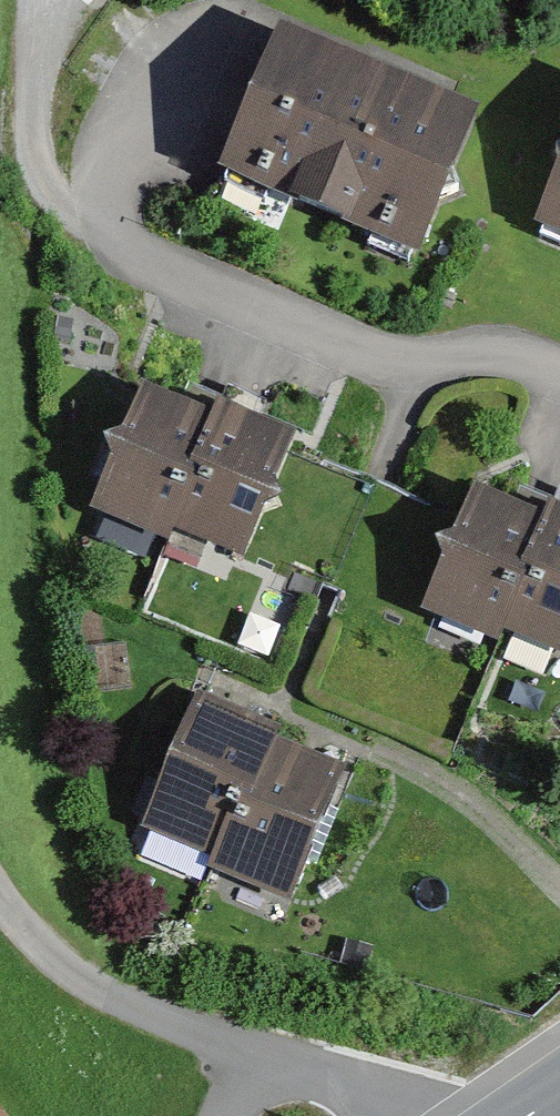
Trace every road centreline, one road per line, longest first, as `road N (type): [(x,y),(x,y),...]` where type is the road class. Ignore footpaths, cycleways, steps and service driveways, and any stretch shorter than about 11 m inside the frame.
road 1 (residential): [(559,381),(485,353),(427,370),(339,358),(179,288),(123,253),(112,222),(119,160),(174,65),(217,42)]
road 2 (residential): [(425,1115),(364,1084),(99,996),(44,952),(0,898)]
road 3 (track): [(74,0),(35,49),(36,162),(48,193),(123,253)]

